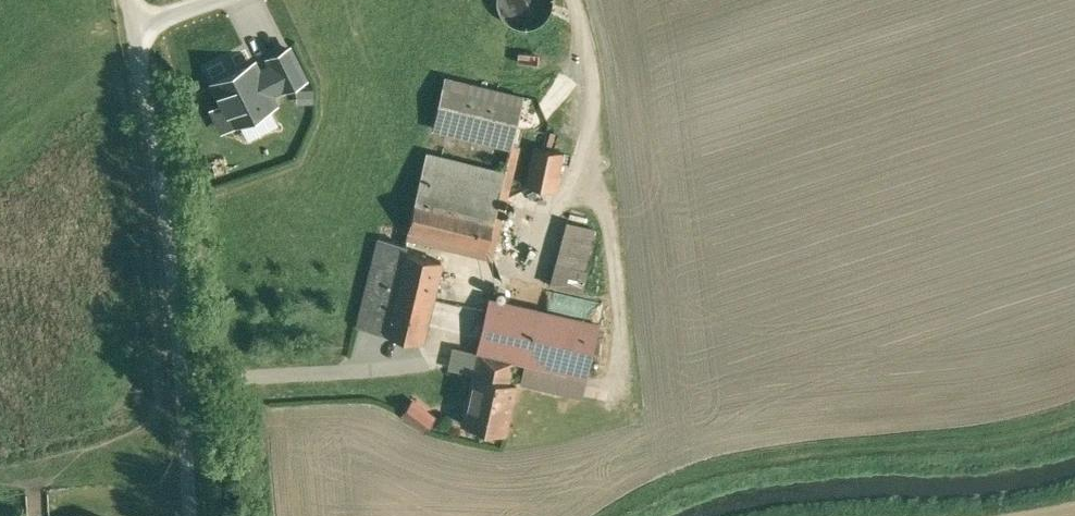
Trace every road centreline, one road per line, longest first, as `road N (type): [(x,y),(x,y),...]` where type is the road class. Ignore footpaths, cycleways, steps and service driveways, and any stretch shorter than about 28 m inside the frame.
road 1 (unclassified): [(190,515),(164,212),(132,35)]

